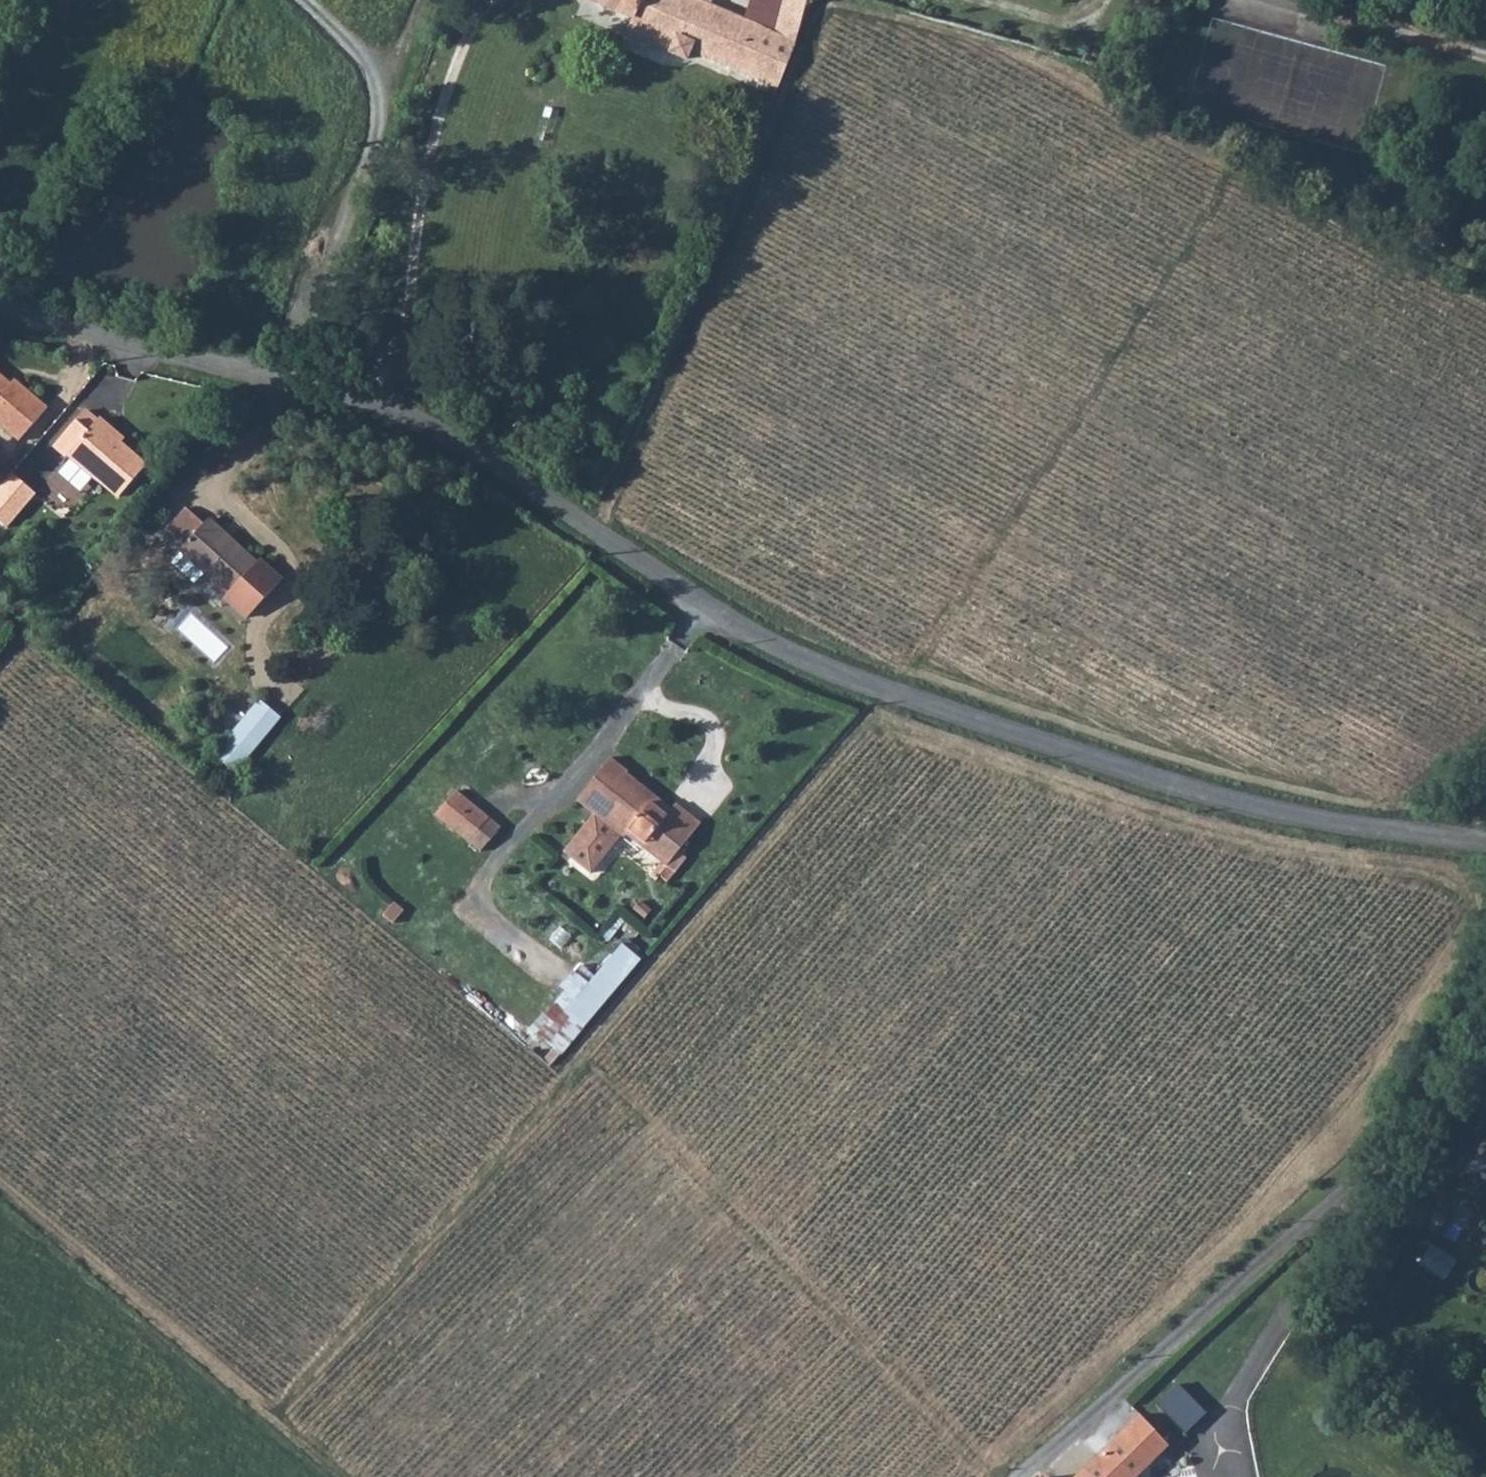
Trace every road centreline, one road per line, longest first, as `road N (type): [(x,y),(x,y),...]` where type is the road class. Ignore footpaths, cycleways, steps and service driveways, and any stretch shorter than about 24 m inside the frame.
road 1 (residential): [(0,316),(363,405),(461,446),(765,645),(831,670),(1228,802),(1466,840)]
road 2 (residential): [(1029,1476),(1101,1428),(1264,1265),(1356,1189),(1485,978)]

